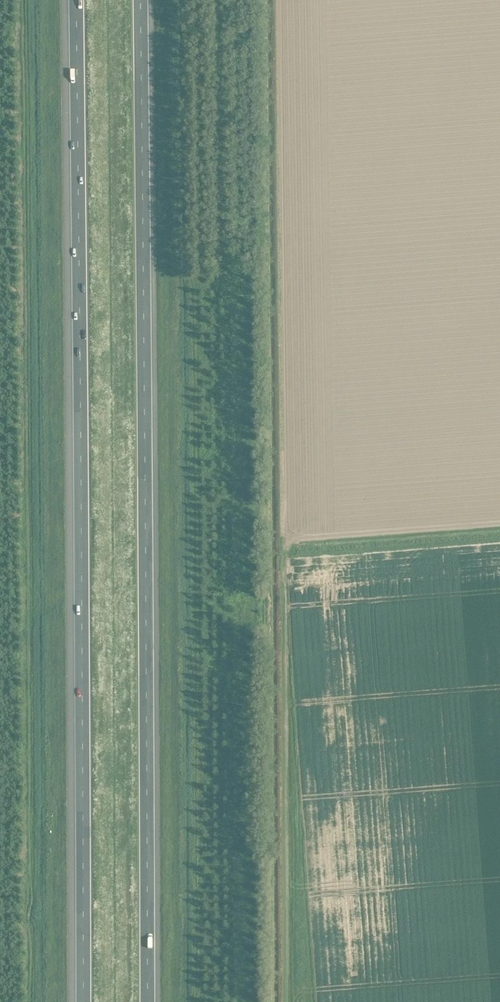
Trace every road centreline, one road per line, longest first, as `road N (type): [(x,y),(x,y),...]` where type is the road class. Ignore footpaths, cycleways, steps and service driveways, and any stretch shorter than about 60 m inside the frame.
road 1 (motorway): [(147,1001),(140,0)]
road 2 (motorway): [(77,0),(84,1001)]

